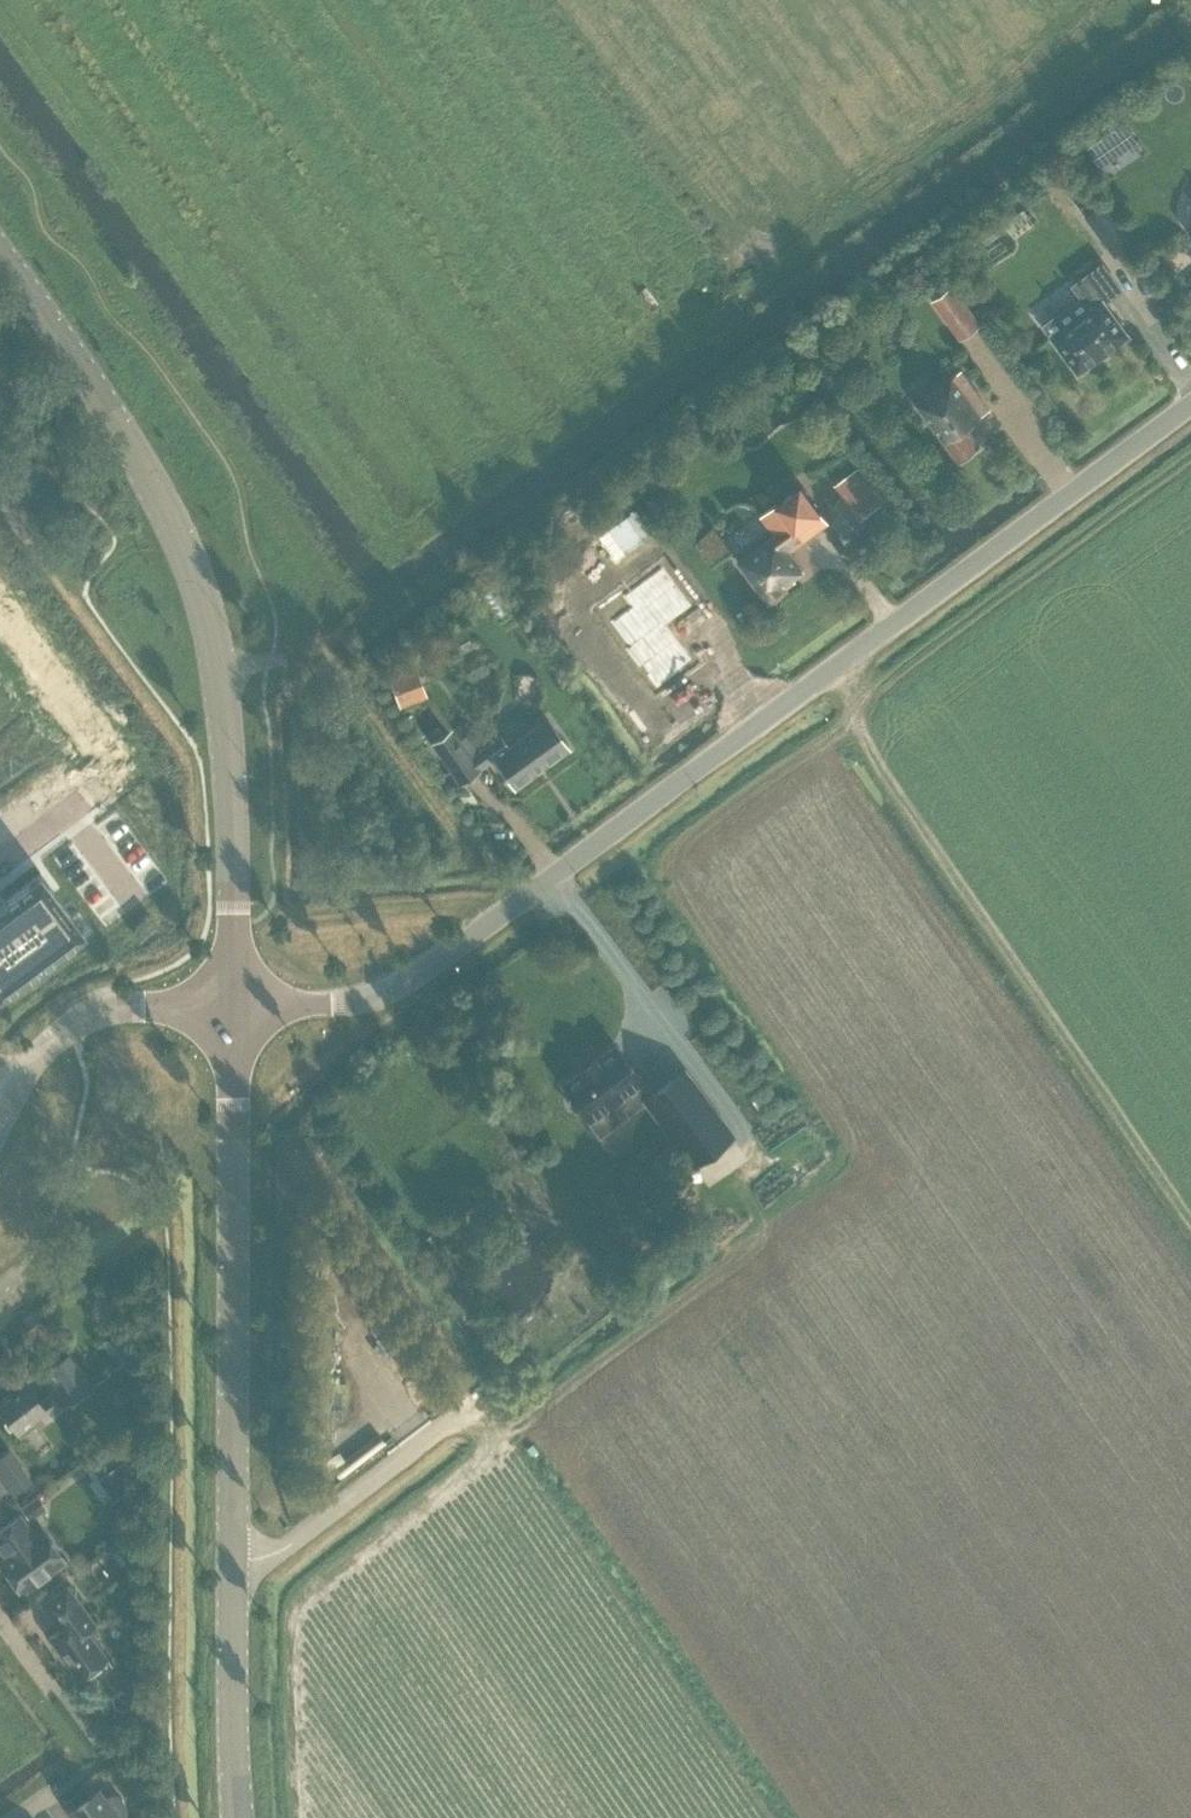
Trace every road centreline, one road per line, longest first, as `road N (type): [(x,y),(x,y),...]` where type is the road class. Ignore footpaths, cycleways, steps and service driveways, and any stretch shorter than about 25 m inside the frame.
road 1 (tertiary): [(235,1005),(326,1002),(404,981),(1190,405)]
road 2 (track): [(841,657),(858,710),(667,851),(660,873),(841,1123),(849,1146),(840,1175),(500,1430),(465,1412)]
road 3 (tertiary): [(241,1817),(235,1005)]
road 4 (unclassified): [(235,1005),(229,744),(204,592),(168,506),(121,426),(0,262)]
road 5 (residential): [(0,610),(121,767),(0,858)]
road 6 (unclassified): [(18,1087),(54,1042),(96,1014),(235,1005)]

